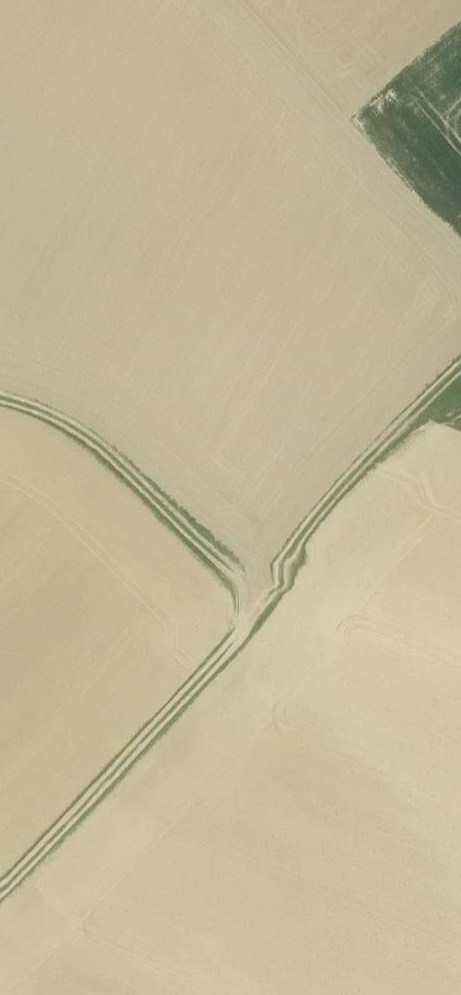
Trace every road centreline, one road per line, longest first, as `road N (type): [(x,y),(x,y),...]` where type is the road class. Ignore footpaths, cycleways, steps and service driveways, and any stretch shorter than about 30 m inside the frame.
road 1 (track): [(460,374),(360,472),(236,634),(0,888)]
road 2 (track): [(257,604),(92,443),(0,400)]

